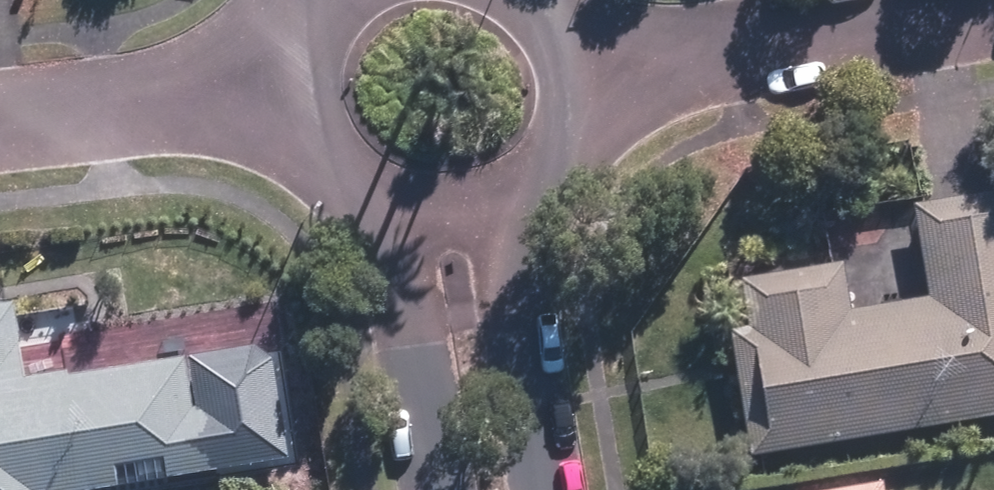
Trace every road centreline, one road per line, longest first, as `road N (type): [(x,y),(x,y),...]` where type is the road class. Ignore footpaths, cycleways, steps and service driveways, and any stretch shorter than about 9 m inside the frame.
road 1 (residential): [(993,4),(600,68)]
road 2 (residential): [(0,117),(269,83)]
road 3 (residential): [(497,236),(532,489)]
road 4 (residential): [(444,489),(405,242)]
road 5 (residential): [(405,242),(326,207),(291,165),(269,83)]
road 6 (residential): [(600,68),(591,138),(578,165),(526,220),(497,236)]

